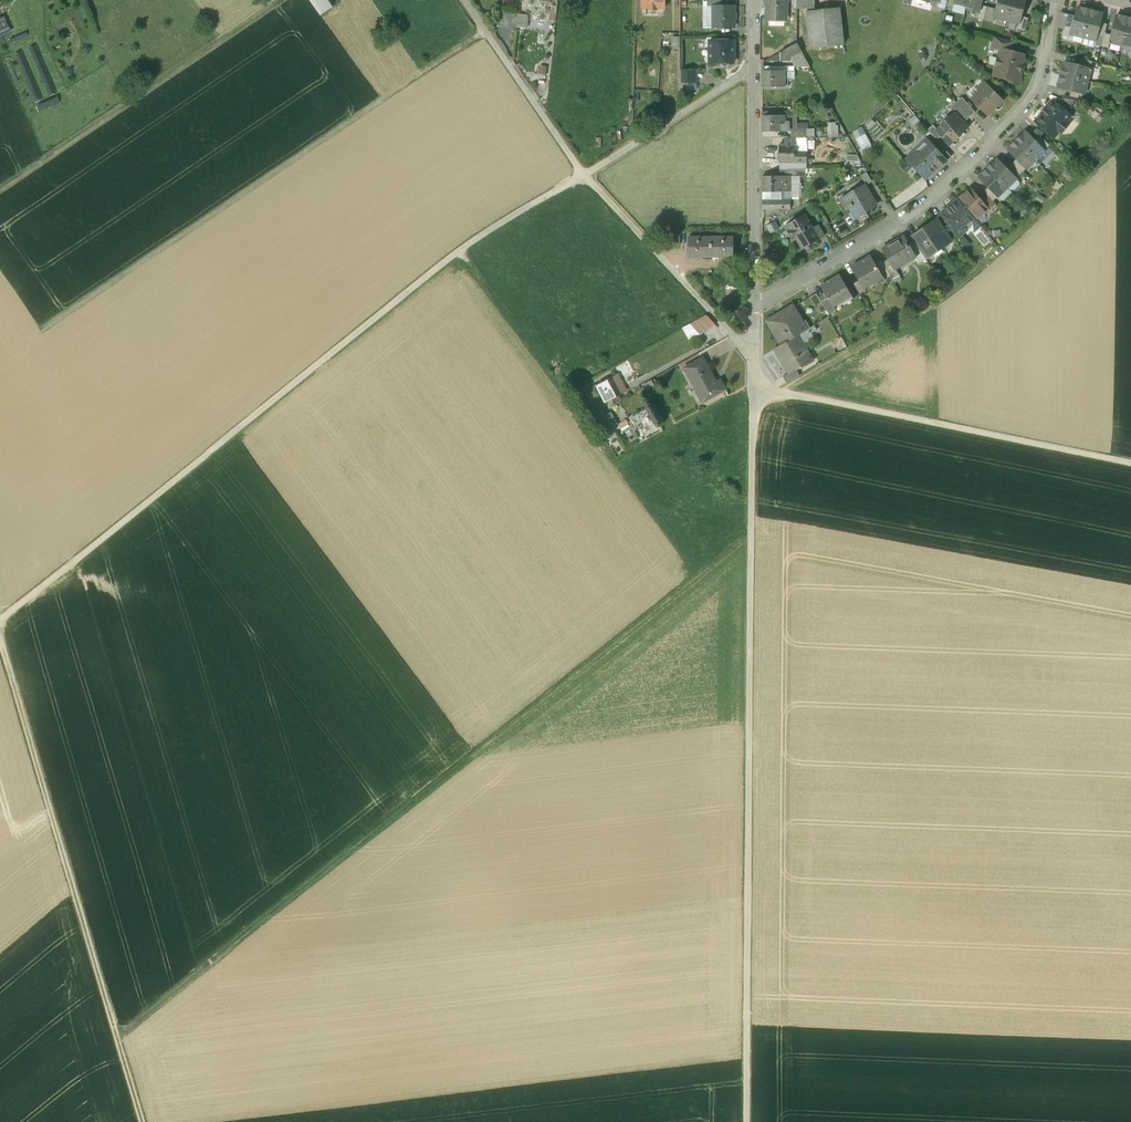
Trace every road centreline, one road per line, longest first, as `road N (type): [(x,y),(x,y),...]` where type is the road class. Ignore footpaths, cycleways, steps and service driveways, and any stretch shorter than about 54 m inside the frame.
road 1 (track): [(750,549),(727,553),(116,1038)]
road 2 (residential): [(753,0),(755,304),(924,203),(1027,106),(1039,86),(1053,0)]
road 3 (track): [(585,174),(446,261),(0,618)]
road 4 (track): [(748,1121),(754,387)]
road 5 (track): [(485,31),(42,329)]
road 6 (track): [(0,637),(141,1121)]
road 7 (track): [(783,392),(927,311),(1130,129)]
road 8 (track): [(704,573),(459,251)]
road 9 (track): [(754,387),(1130,462)]
road 10 (track): [(0,189),(280,0)]
road 11 (track): [(464,0),(585,174)]
road 12 (track): [(753,68),(585,174)]

